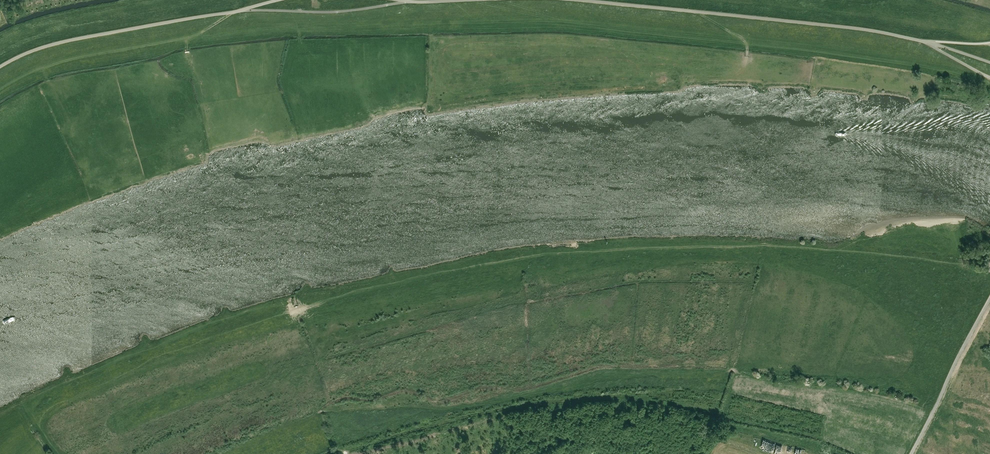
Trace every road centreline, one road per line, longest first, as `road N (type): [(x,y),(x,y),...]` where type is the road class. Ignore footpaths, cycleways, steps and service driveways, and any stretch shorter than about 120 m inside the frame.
road 1 (unclassified): [(0,66),(64,41),(235,11)]
road 2 (unclassified): [(989,298),(911,453)]

